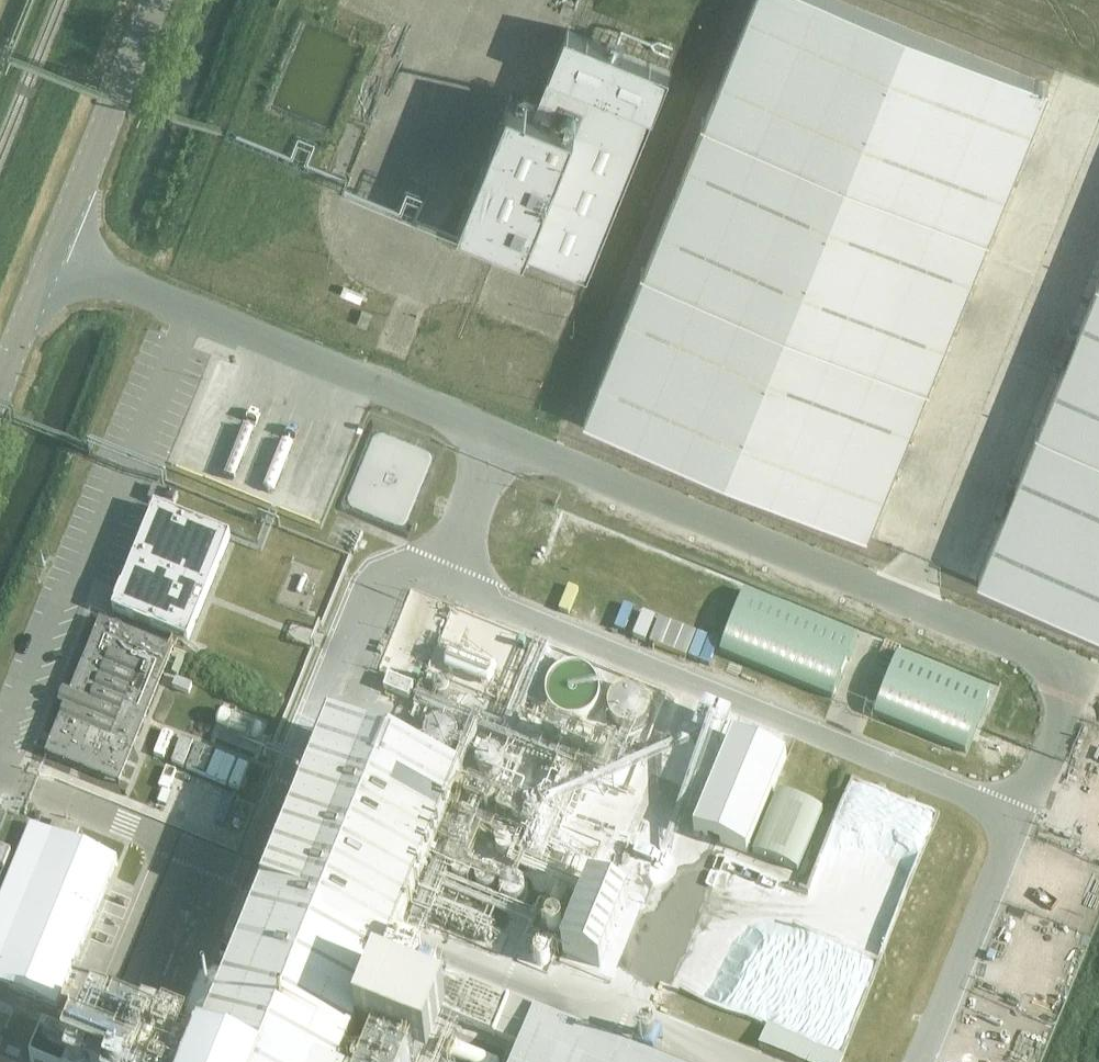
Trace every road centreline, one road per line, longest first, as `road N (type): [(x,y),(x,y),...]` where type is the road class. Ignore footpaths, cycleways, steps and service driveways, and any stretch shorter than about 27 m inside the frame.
road 1 (unclassified): [(53,256),(1098,676)]
road 2 (tertiary): [(53,256),(156,0)]
road 3 (tertiary): [(0,385),(53,256)]

